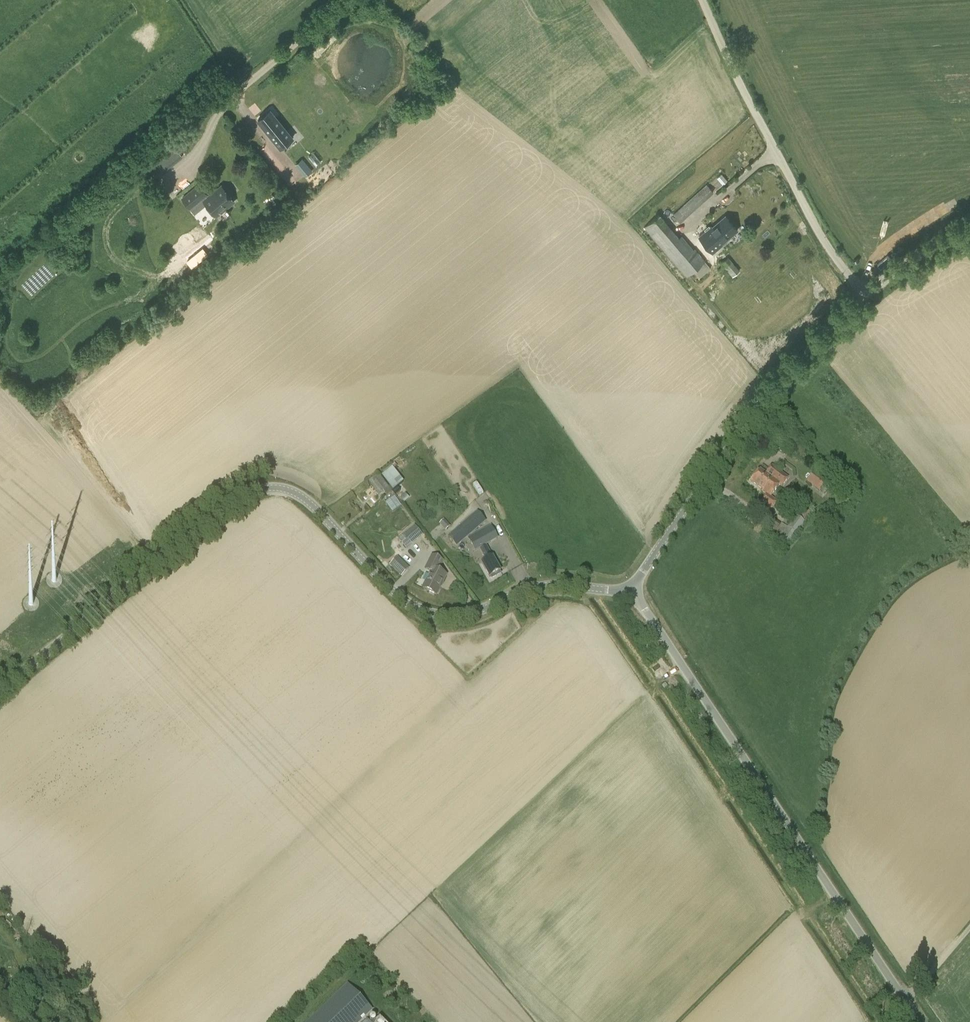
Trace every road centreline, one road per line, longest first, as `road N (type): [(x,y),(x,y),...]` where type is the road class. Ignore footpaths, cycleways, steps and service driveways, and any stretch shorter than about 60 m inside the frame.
road 1 (unclassified): [(633,590),(547,585),(476,612),(425,612),(384,582),(306,500),(271,487),(212,521),(0,690)]
road 2 (unclassified): [(921,1021),(633,590)]
road 3 (unclassified): [(633,590),(753,415),(864,295)]
road 4 (unclassified): [(864,295),(819,233),(702,0)]
road 5 (unclassified): [(864,295),(969,230)]

